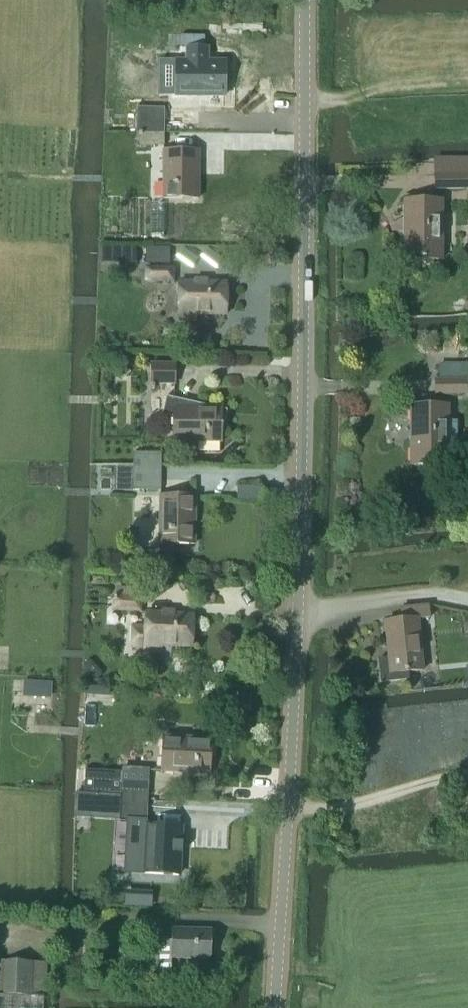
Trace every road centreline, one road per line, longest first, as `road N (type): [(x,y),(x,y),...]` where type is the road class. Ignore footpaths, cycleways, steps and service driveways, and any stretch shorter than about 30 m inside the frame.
road 1 (tertiary): [(274,1007),(298,603),(304,0)]

